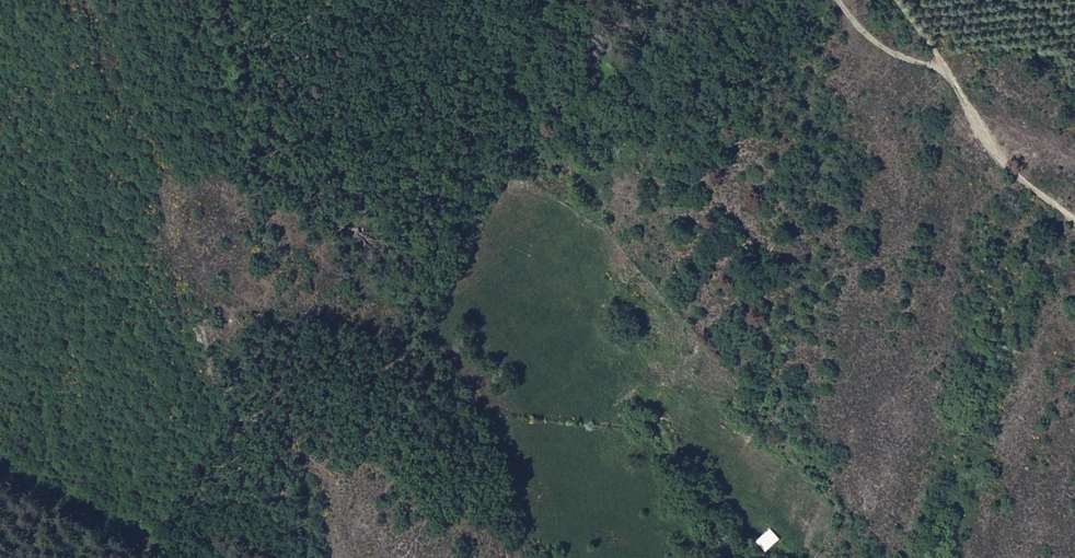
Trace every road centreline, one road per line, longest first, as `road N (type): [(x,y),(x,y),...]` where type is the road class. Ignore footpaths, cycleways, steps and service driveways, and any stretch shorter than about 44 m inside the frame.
road 1 (track): [(1074,222),(1002,161),(898,0)]
road 2 (track): [(0,482),(154,557)]

